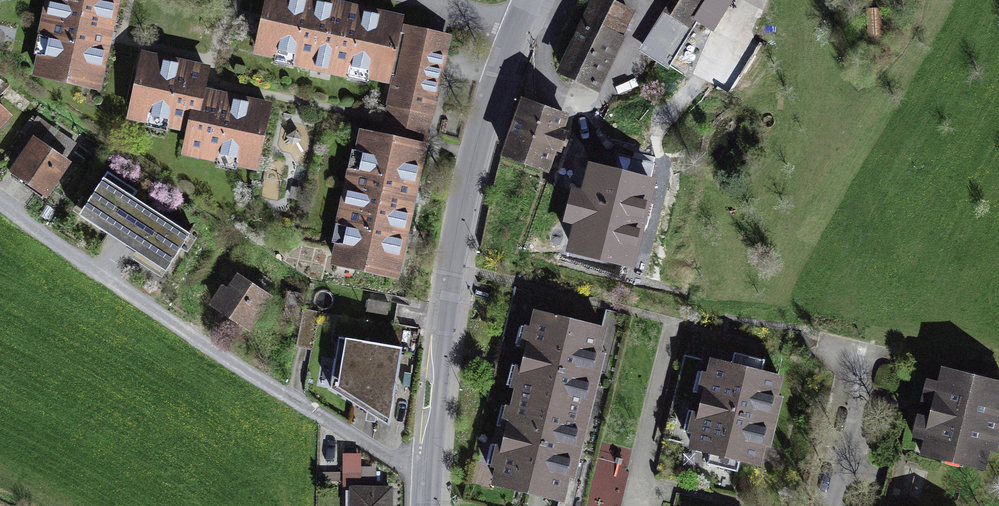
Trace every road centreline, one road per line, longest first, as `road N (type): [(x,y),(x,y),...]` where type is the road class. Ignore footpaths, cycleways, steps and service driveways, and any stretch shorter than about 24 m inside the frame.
road 1 (residential): [(427,505),(452,266),(514,32)]
road 2 (residential): [(514,32),(374,0)]
road 3 (residential): [(832,505),(862,367)]

